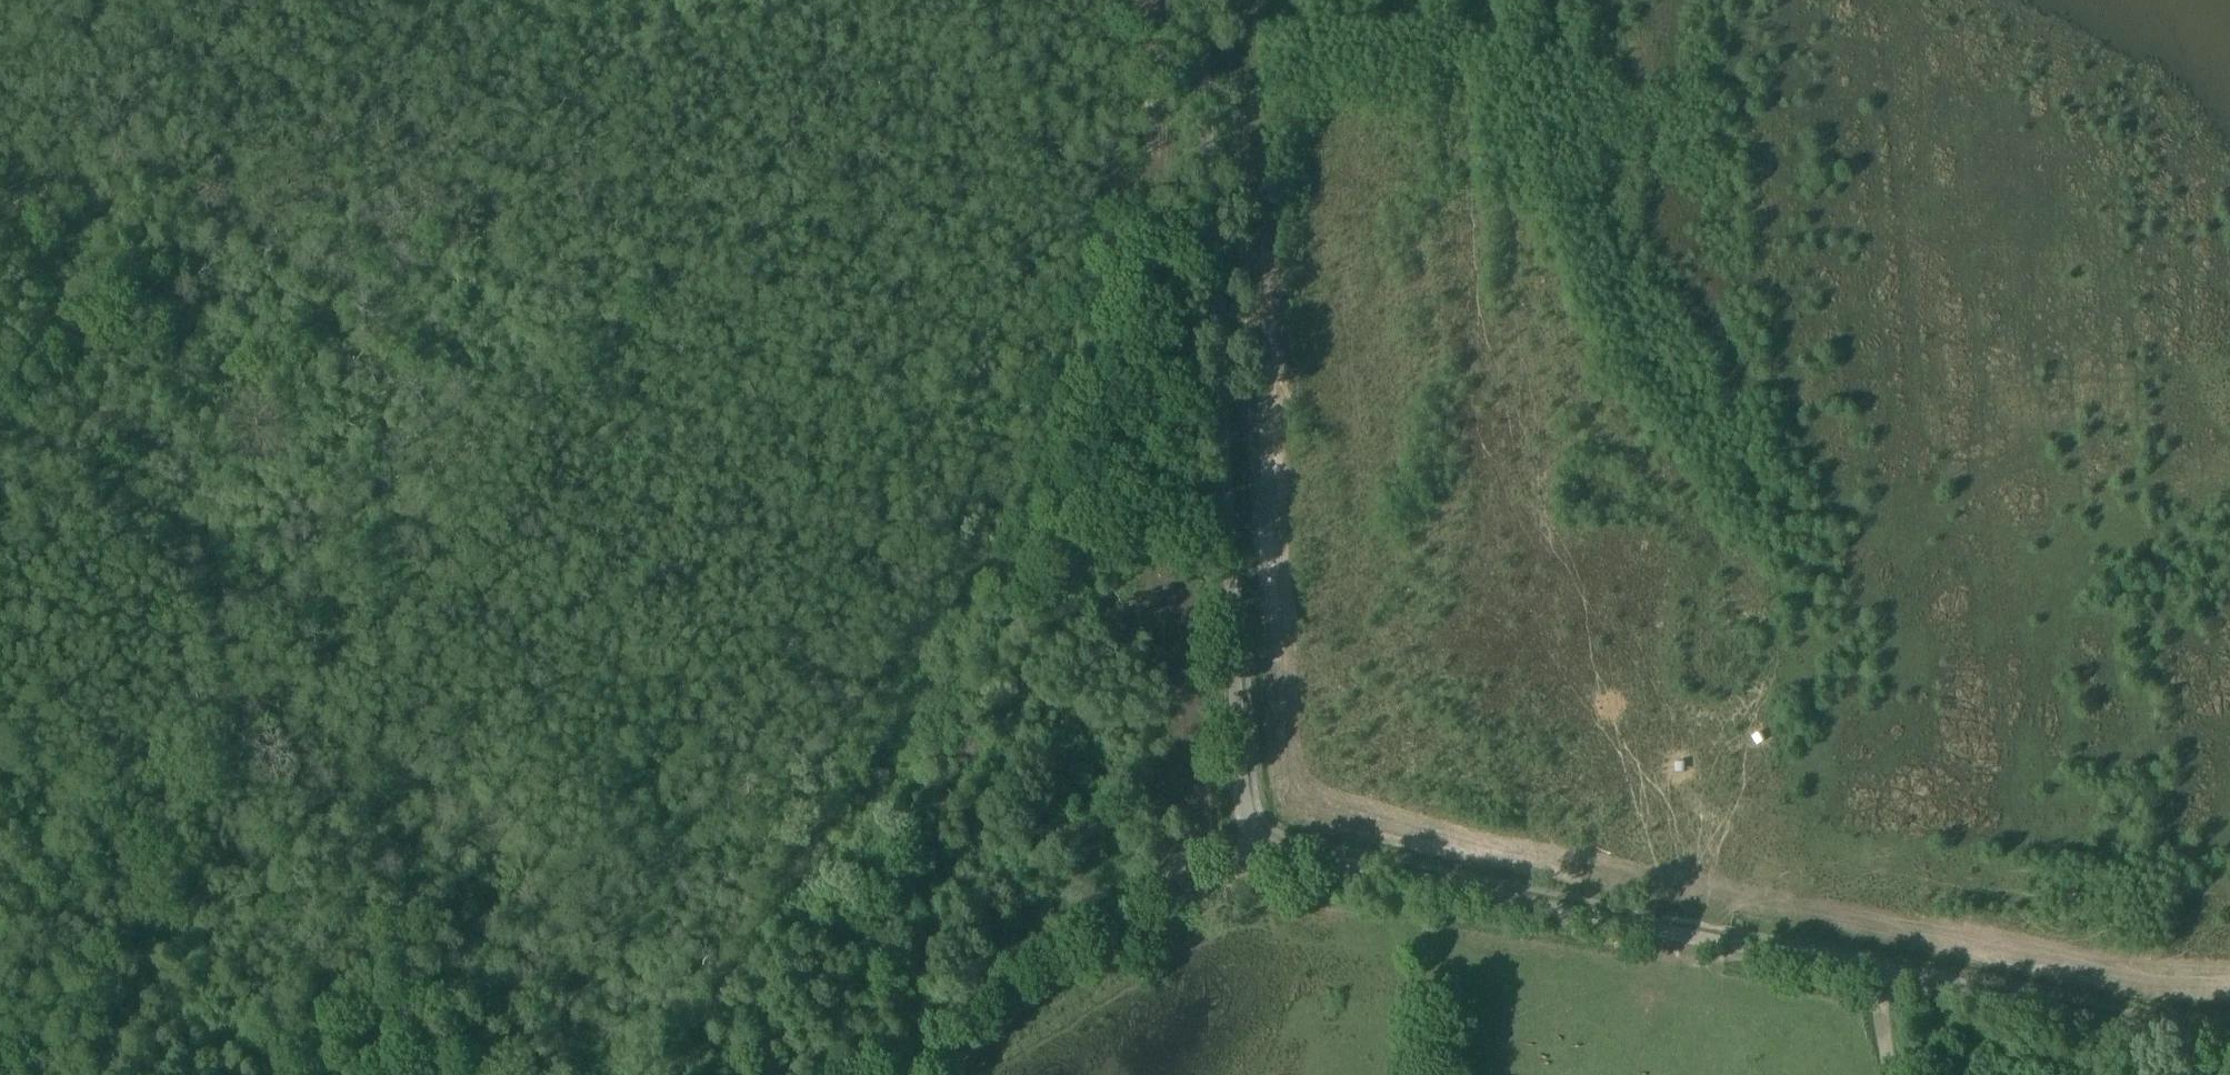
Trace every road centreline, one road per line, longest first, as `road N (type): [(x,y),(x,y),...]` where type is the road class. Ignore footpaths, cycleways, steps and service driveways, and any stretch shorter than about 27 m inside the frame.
road 1 (unclassified): [(2229,1033),(2148,1029),(2054,1011),(1268,847),(1242,803),(1201,0)]

